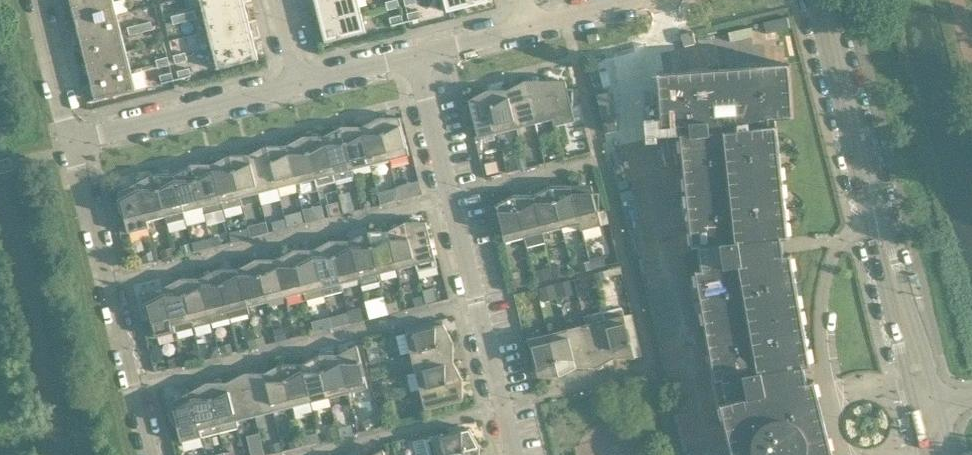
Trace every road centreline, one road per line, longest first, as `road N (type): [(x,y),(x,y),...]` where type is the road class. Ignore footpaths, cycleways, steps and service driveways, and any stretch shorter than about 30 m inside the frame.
road 1 (tertiary): [(927,413),(823,0)]
road 2 (residential): [(518,454),(415,55)]
road 3 (unclassified): [(151,454),(71,140)]
road 4 (residential): [(71,140),(299,83)]
road 5 (unclassified): [(71,140),(37,0)]

